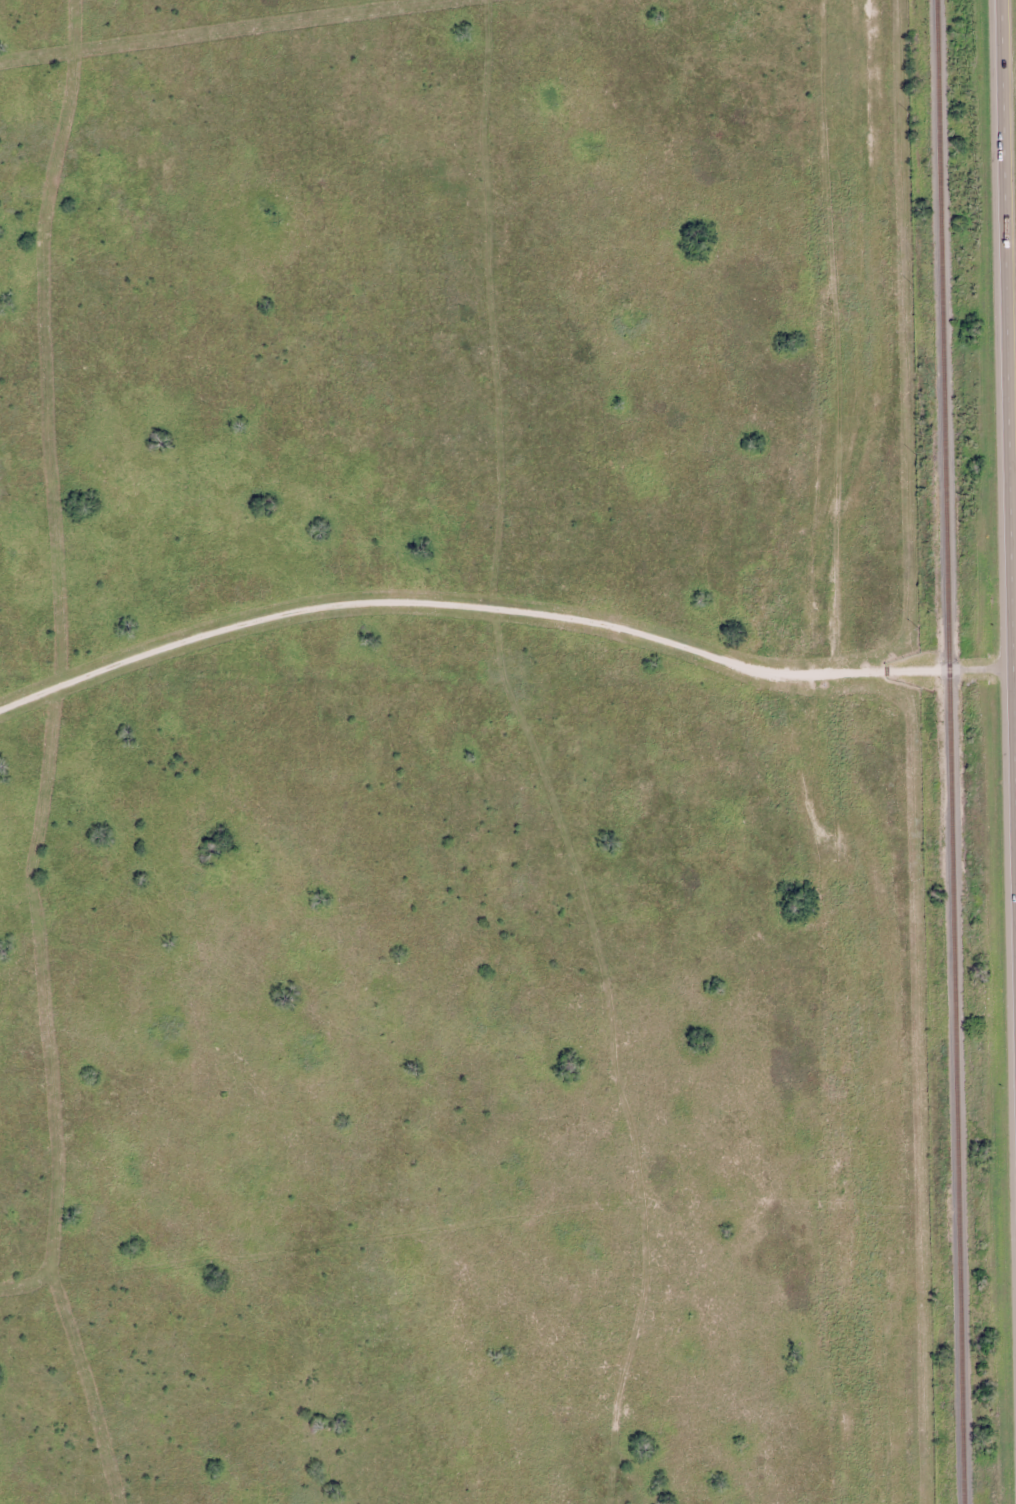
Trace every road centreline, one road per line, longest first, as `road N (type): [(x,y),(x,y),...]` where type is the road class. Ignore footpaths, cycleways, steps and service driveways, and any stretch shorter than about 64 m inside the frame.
road 1 (trunk): [(1002,0),(1015,971)]

